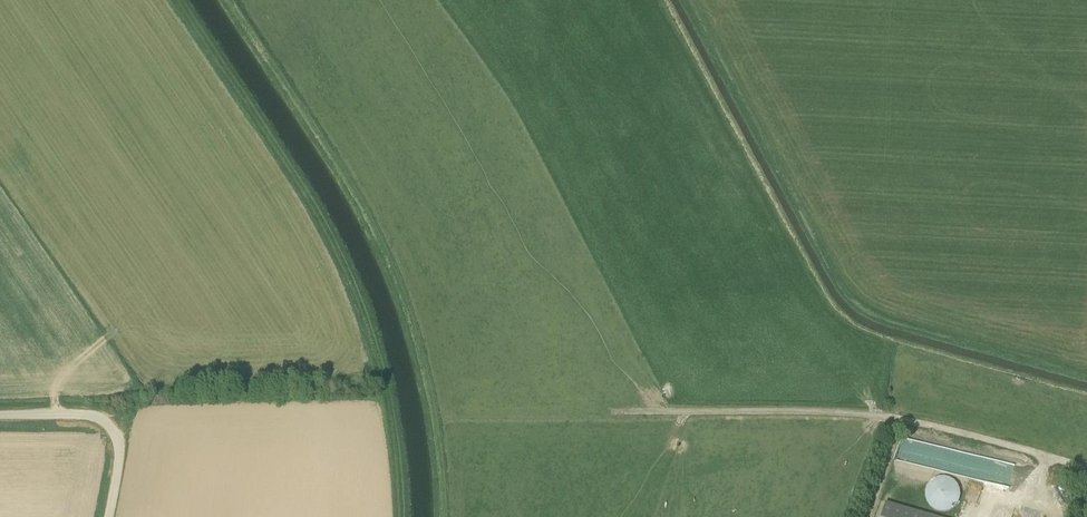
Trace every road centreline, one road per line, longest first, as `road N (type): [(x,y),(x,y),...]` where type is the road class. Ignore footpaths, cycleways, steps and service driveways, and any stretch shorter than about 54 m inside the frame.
road 1 (unclassified): [(109,516),(119,449),(100,417),(0,415)]

